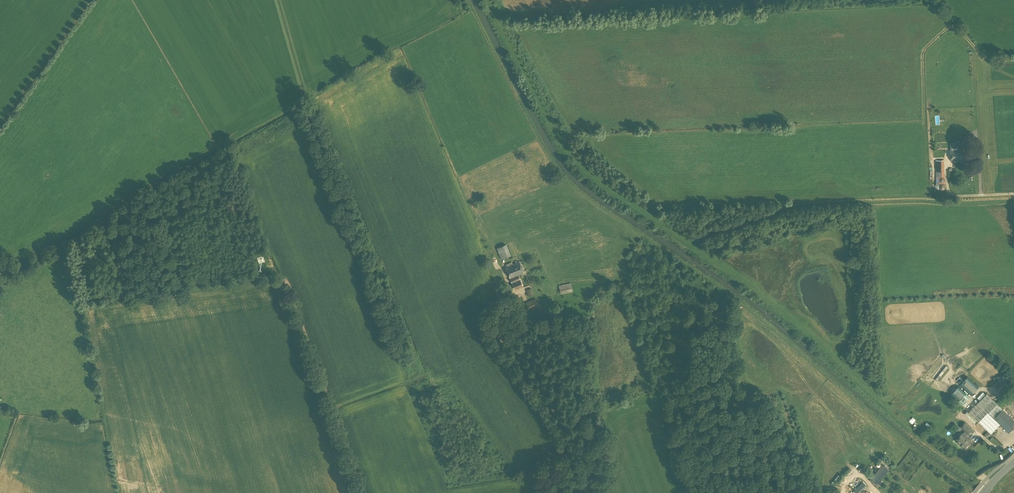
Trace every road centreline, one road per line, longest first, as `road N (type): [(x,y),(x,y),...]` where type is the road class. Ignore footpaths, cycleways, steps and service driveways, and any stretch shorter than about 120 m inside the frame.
road 1 (track): [(488,0),(581,165),(753,289),(930,447),(999,492)]
road 2 (track): [(365,492),(241,157)]

